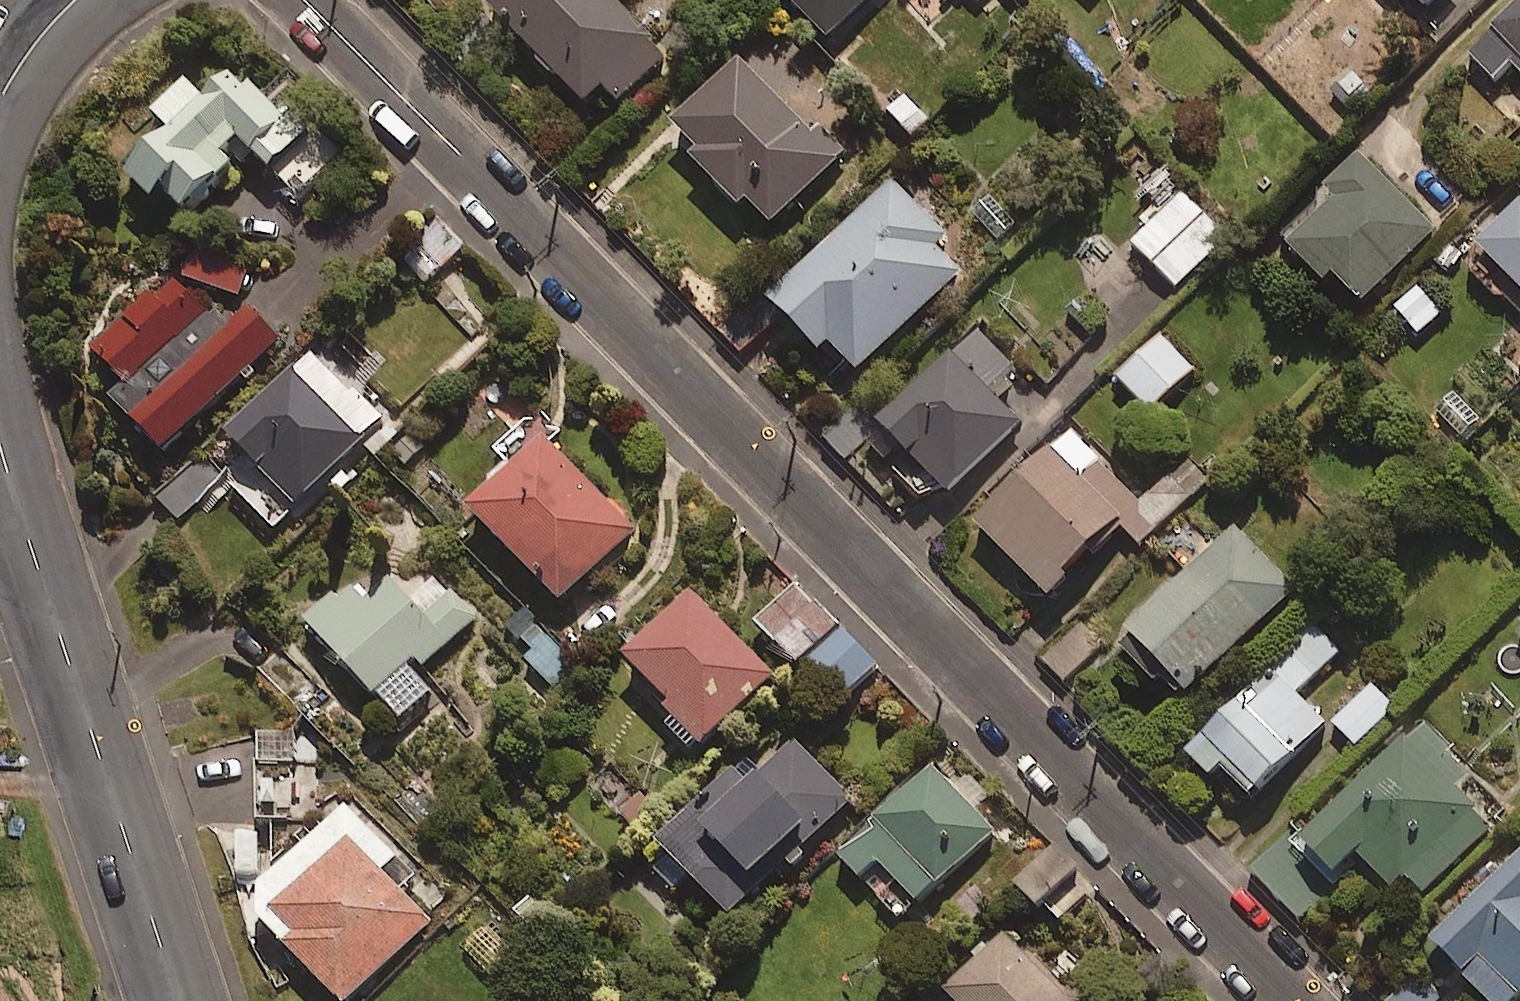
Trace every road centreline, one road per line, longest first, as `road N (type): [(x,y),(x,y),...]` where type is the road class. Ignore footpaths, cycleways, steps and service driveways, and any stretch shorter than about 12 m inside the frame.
road 1 (residential): [(304,0),(1298,1000)]
road 2 (tertiary): [(0,445),(178,1000)]
road 3 (tertiary): [(77,0),(0,98)]

